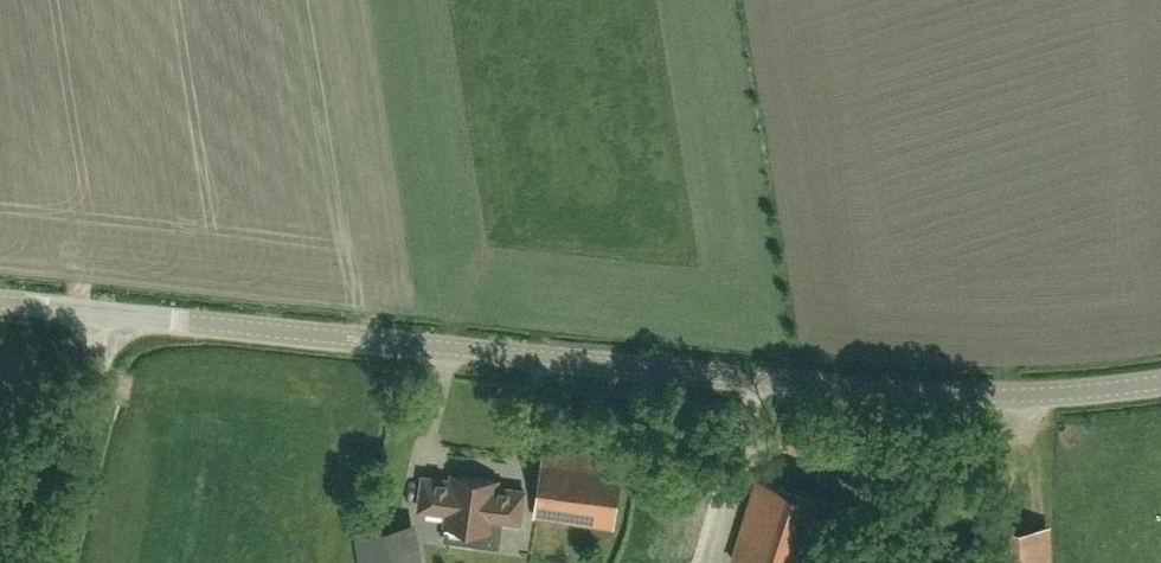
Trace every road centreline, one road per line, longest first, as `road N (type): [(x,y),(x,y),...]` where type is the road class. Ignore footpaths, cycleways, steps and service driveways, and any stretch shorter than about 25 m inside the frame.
road 1 (tertiary): [(117,316),(755,393),(1096,392),(1160,383)]
road 2 (unclassified): [(59,562),(117,316)]

